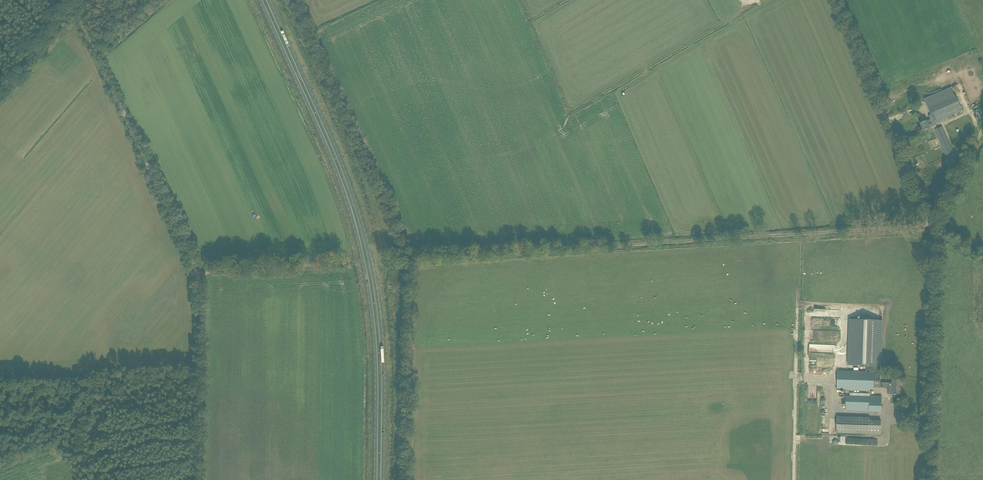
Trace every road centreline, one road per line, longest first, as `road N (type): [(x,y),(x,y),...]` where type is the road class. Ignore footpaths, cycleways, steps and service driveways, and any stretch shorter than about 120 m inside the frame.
road 1 (track): [(407,479),(416,258),(922,227),(982,129)]
road 2 (primary): [(260,0),(357,234),(375,338),(376,479)]
road 3 (unclassified): [(930,479),(933,233),(833,0)]
road 4 (primary): [(382,479),(381,338),(364,233),(268,0)]
road 5 (track): [(70,0),(198,274),(201,368)]
road 6 (track): [(201,368),(0,381)]
road 7 (track): [(198,274),(335,263)]

